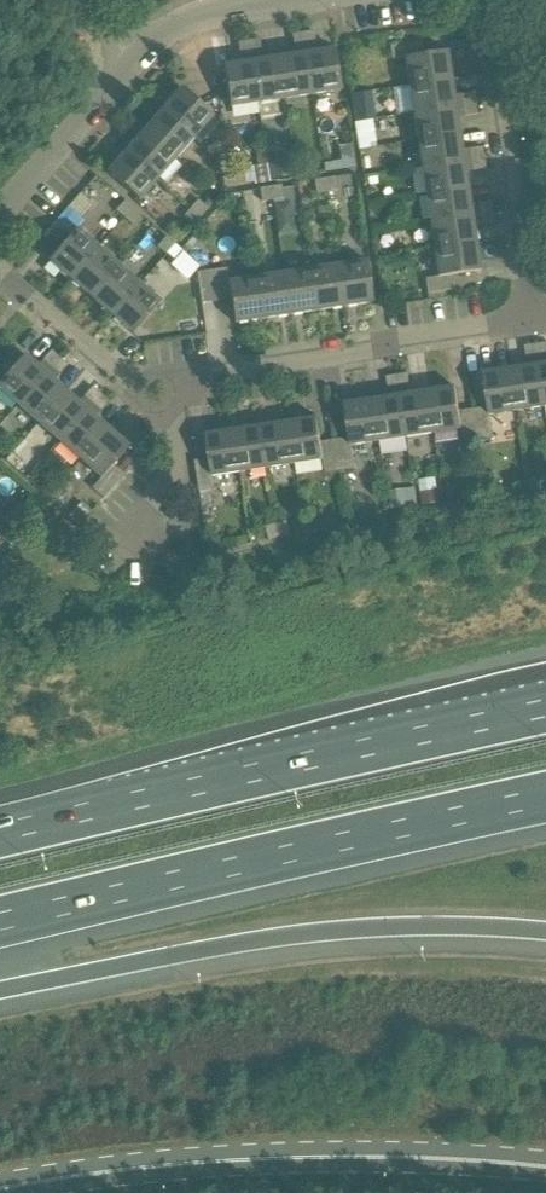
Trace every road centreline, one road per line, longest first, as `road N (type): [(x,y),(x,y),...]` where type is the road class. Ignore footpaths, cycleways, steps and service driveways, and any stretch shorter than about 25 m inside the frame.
road 1 (motorway): [(545,708),(0,834)]
road 2 (motorway): [(0,922),(545,797)]
road 3 (motorway): [(0,985),(343,928),(458,924),(545,932)]
road 4 (tertiary): [(545,1167),(283,1159),(0,1189)]
road 5 (residential): [(193,380),(529,321)]
road 6 (residential): [(529,321),(488,0)]
road 7 (residential): [(0,261),(138,388),(193,380)]
road 8 (residential): [(0,212),(146,33)]
road 9 (residential): [(126,536),(178,471),(193,380)]
road 10 (residential): [(146,33),(199,14),(297,0)]

